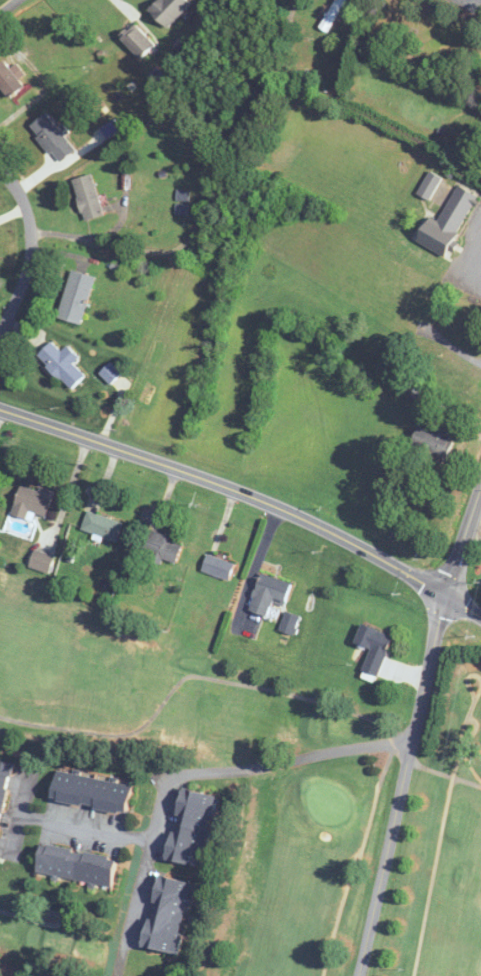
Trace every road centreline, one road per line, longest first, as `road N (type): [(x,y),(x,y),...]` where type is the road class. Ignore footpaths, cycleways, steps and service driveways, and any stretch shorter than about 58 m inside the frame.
road 1 (tertiary): [(480,614),(277,506),(0,410)]
road 2 (tertiary): [(358,975),(444,592),(480,484)]
road 3 (residential): [(25,236),(186,255),(322,0)]
road 4 (residential): [(411,741),(205,772)]
road 5 (residential): [(0,328),(27,261),(23,200),(0,169)]

